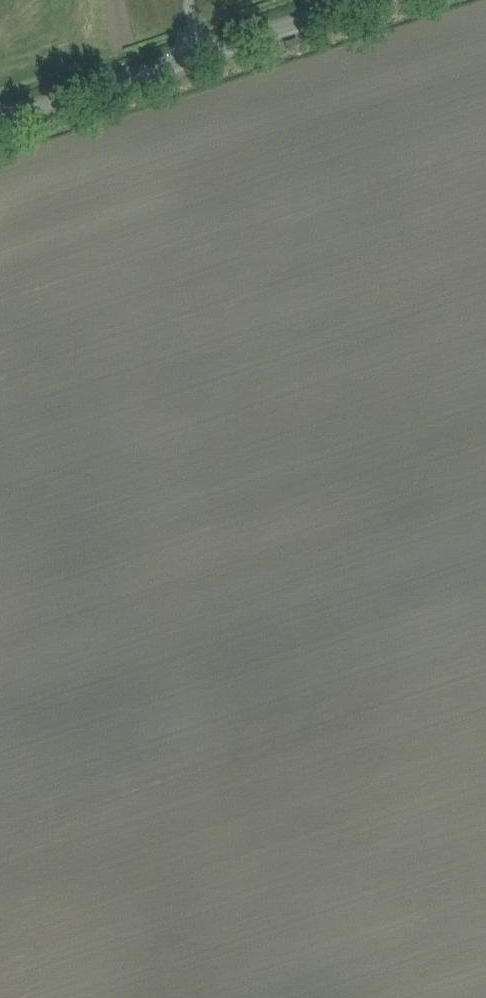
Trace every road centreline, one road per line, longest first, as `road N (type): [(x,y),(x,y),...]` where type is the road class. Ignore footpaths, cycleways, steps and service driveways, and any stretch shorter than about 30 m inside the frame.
road 1 (unclassified): [(0,123),(380,0)]

